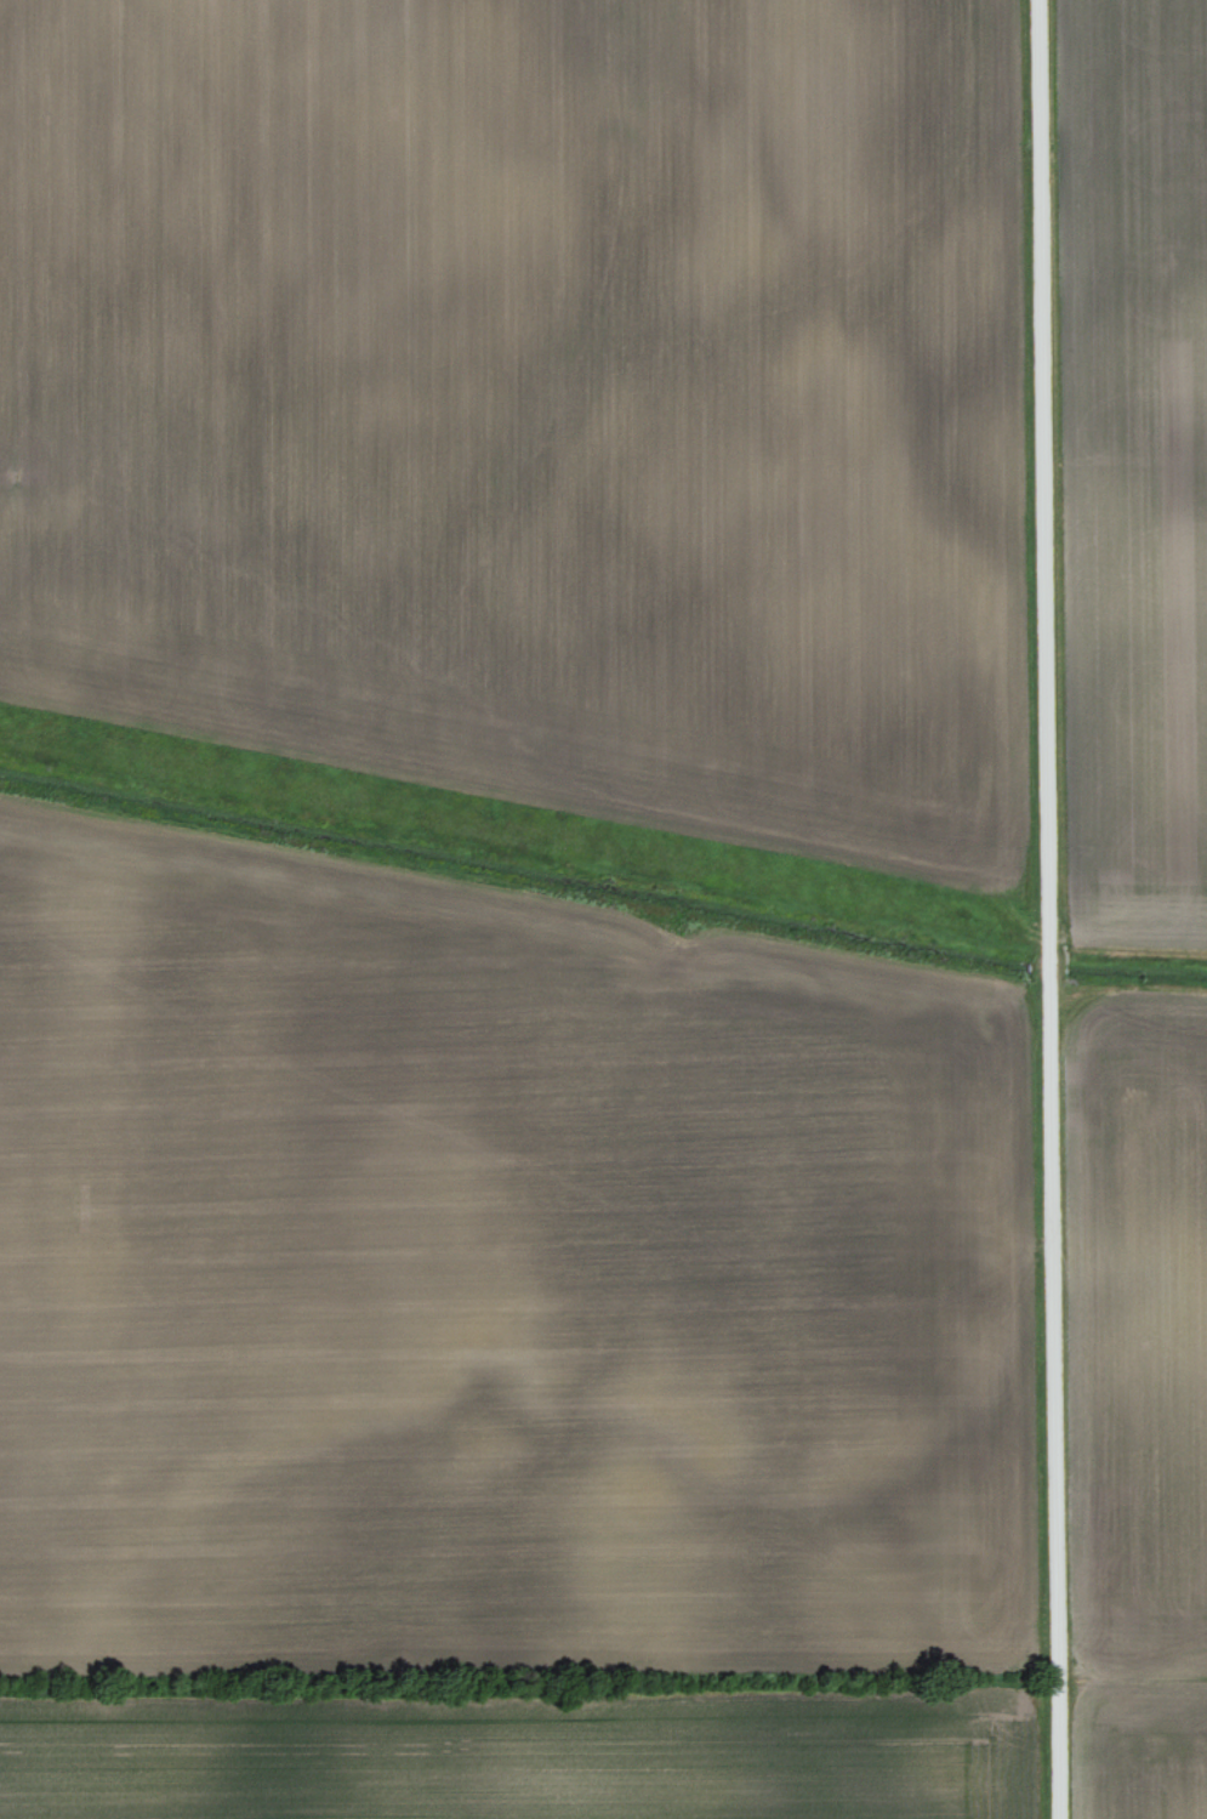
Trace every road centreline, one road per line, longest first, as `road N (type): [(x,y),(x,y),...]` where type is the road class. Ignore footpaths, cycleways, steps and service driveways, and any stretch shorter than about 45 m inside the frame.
road 1 (residential): [(1061,1818),(1039,0)]

